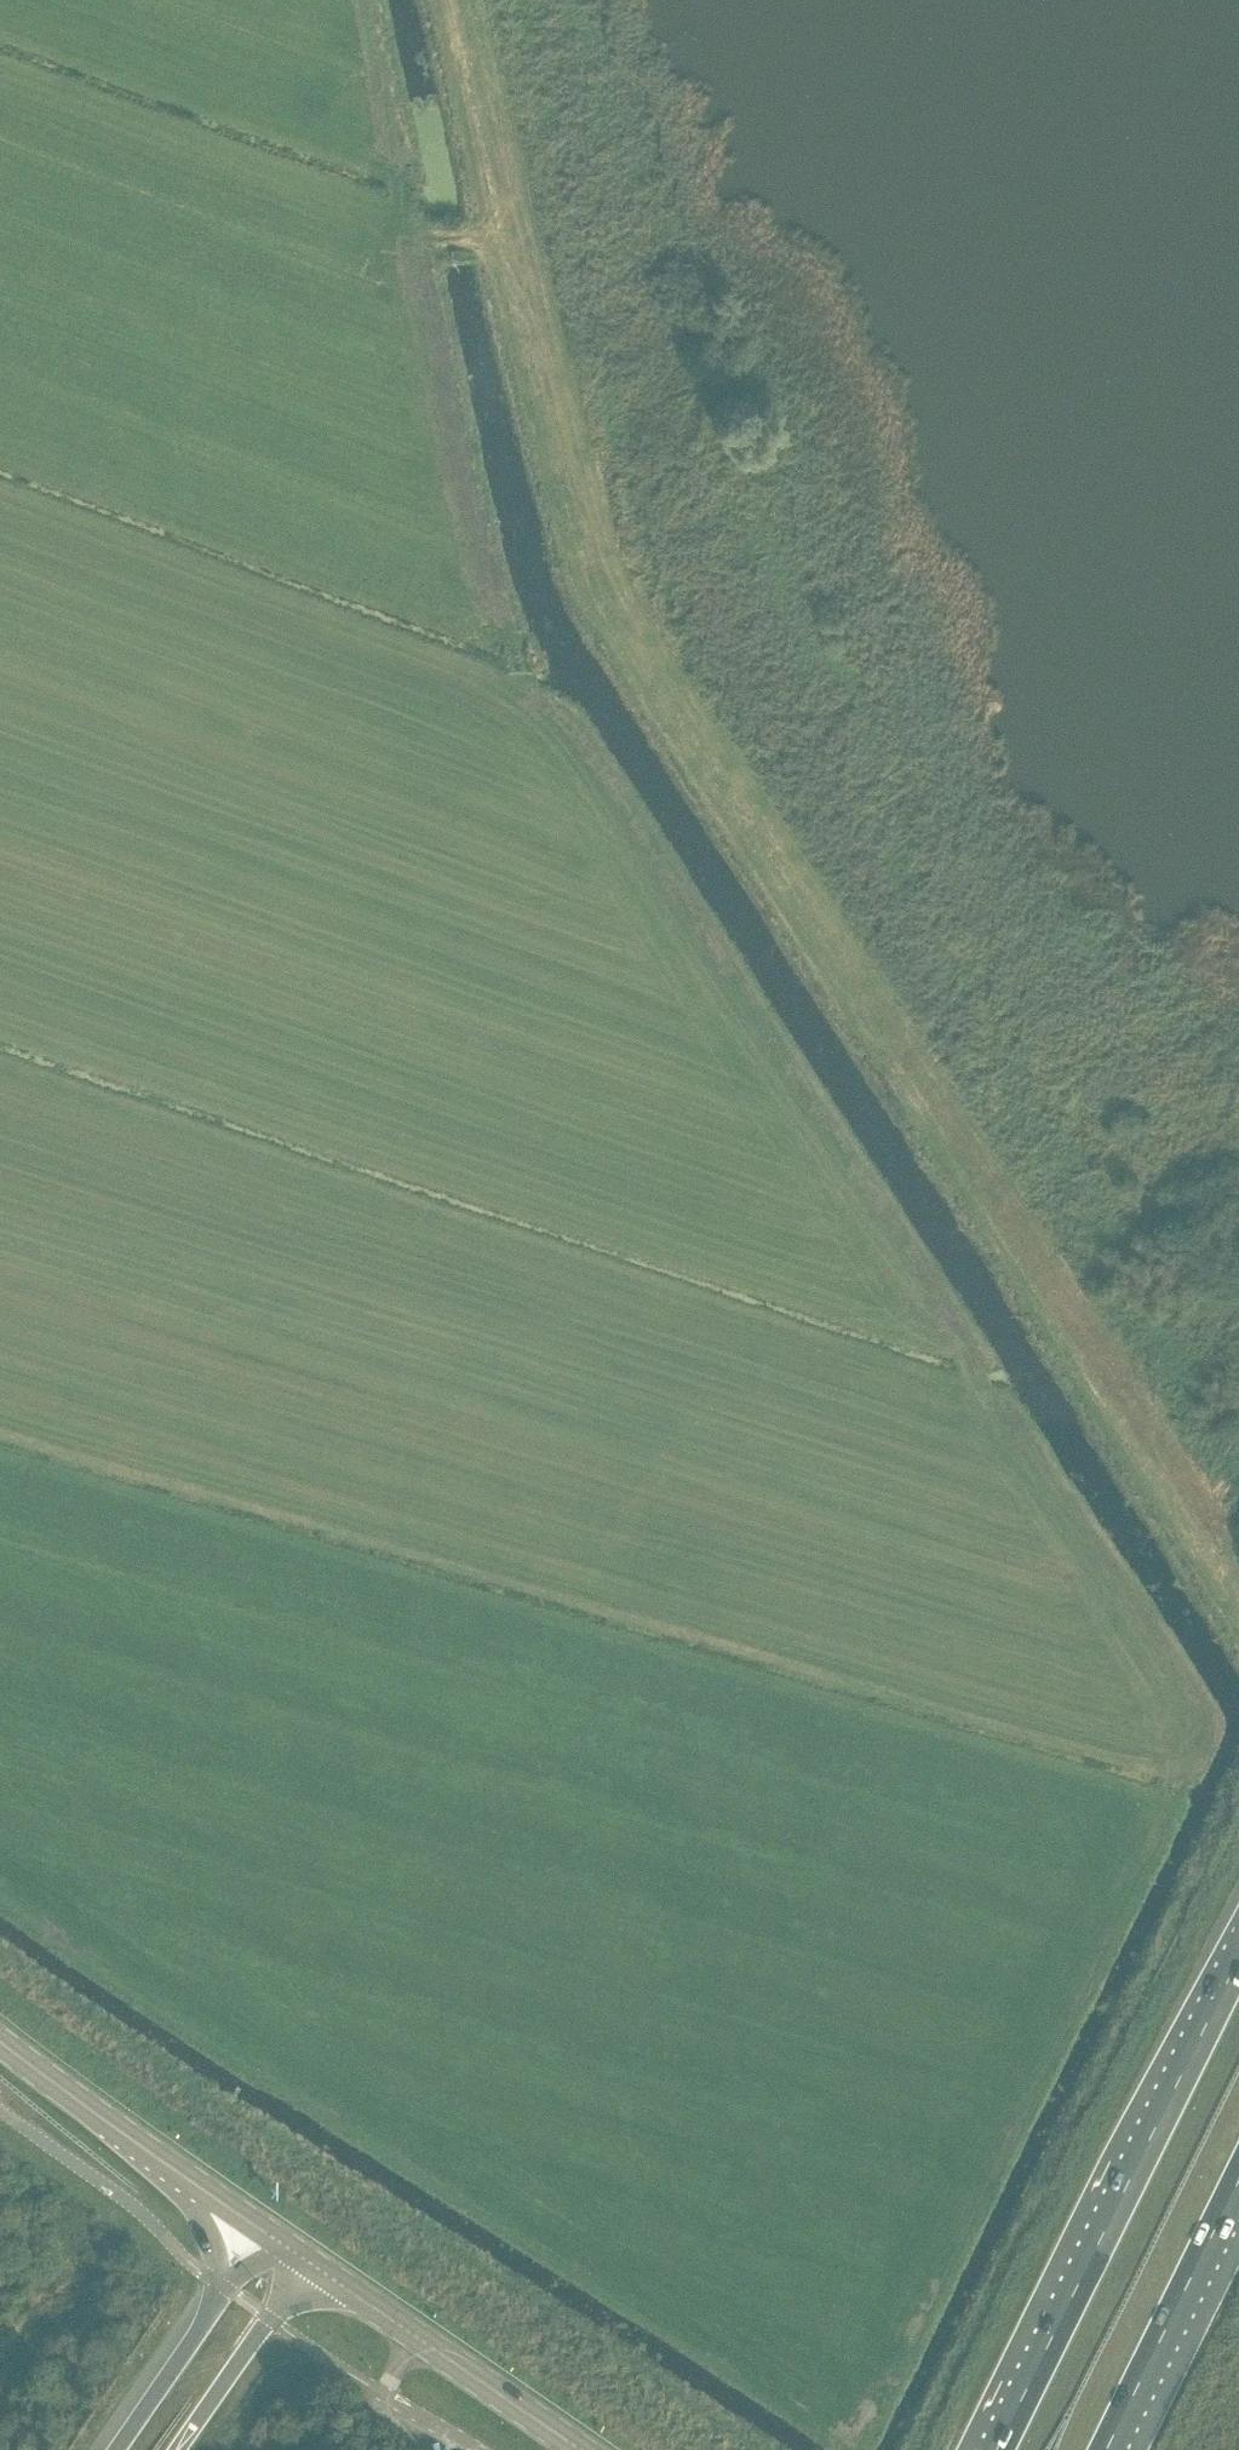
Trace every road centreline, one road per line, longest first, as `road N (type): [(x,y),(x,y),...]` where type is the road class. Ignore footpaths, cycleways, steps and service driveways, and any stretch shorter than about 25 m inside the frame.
road 1 (motorway): [(1238,1955),(996,2449)]
road 2 (primary): [(578,2449),(310,2261)]
road 3 (primary): [(260,2228),(0,2037)]
road 4 (motorway): [(1107,2449),(1238,2178)]
road 5 (motorway): [(260,2228),(116,2449)]
road 6 (motorway): [(177,2449),(310,2261)]

